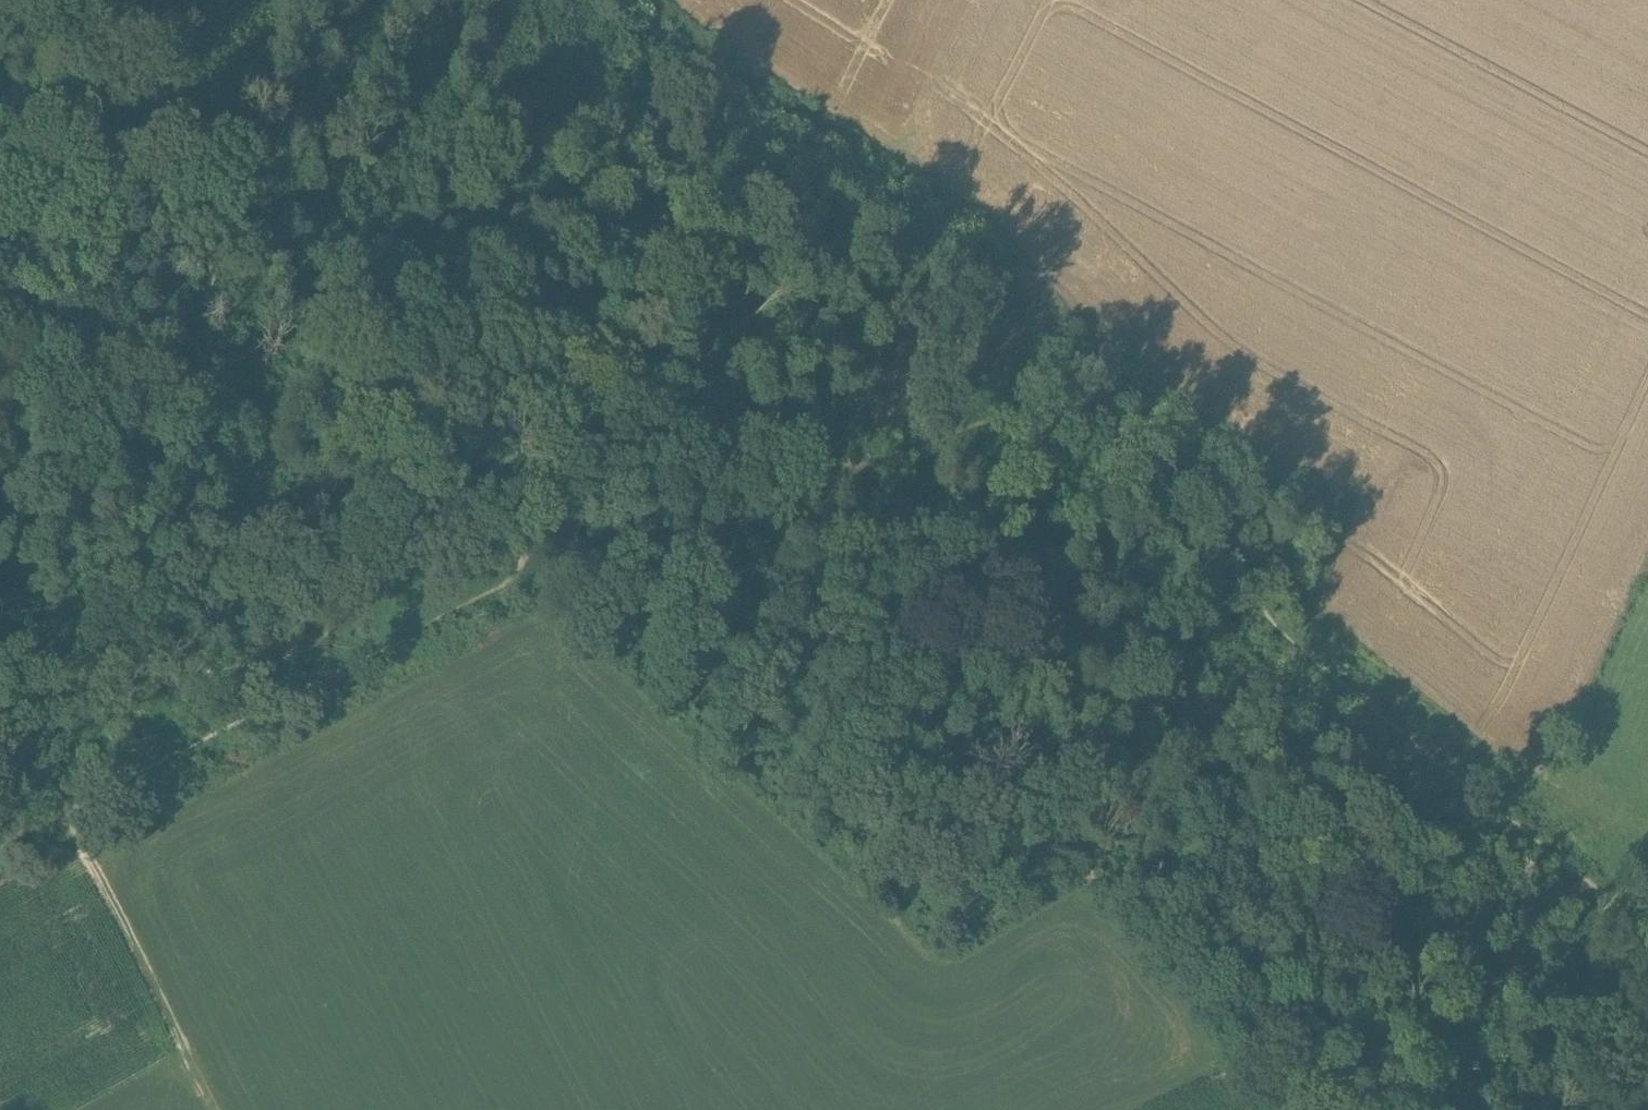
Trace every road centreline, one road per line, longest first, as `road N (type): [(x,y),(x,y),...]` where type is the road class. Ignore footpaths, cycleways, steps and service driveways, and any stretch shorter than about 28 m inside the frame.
road 1 (track): [(62,816),(213,1109)]
road 2 (track): [(0,689),(62,816)]

